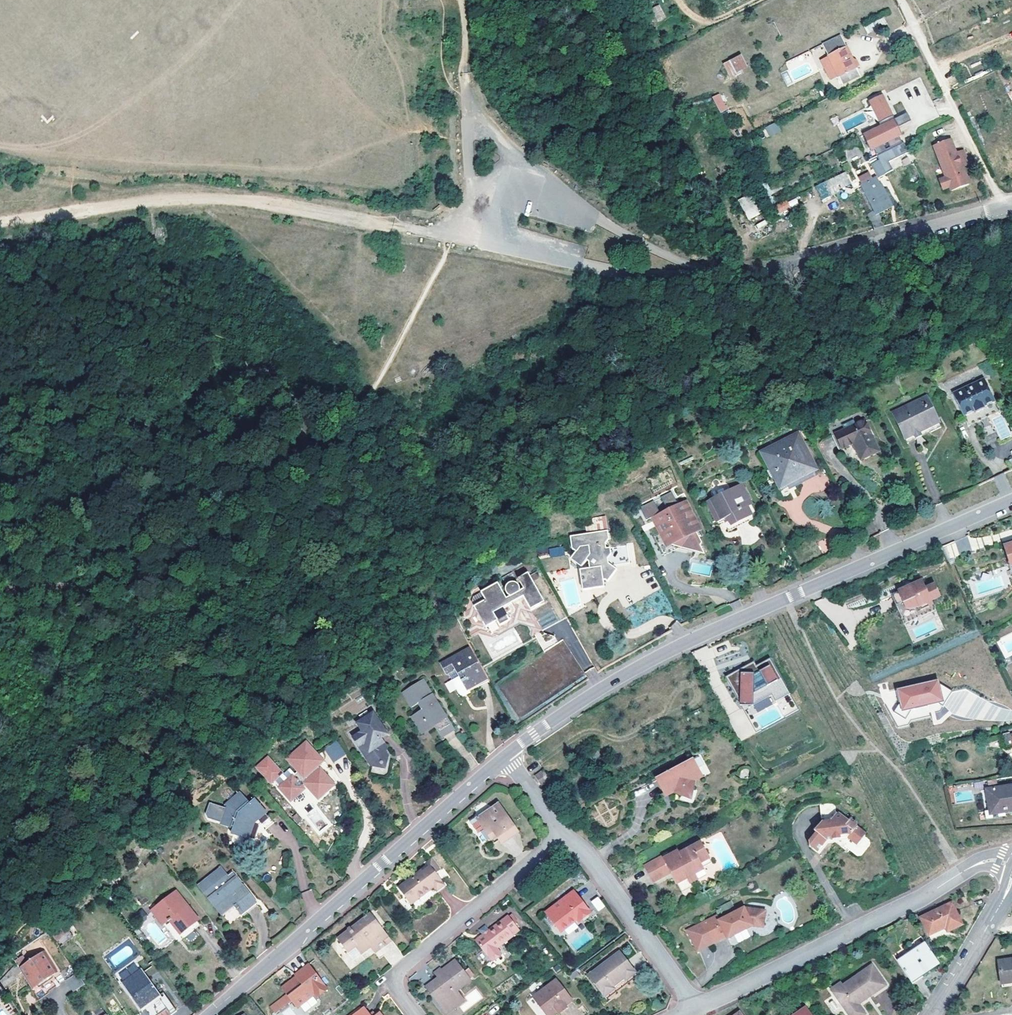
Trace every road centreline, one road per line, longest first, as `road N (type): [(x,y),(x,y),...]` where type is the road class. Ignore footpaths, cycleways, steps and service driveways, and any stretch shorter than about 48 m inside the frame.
road 1 (residential): [(395,225),(601,269),(673,276),(803,261),(1011,205)]
road 2 (track): [(0,594),(20,584),(88,583),(189,552),(260,476),(368,395),(455,236)]
road 3 (residential): [(1011,500),(693,638),(506,755)]
road 4 (track): [(0,223),(220,199),(395,225)]
road 5 (residential): [(506,755),(209,1014)]
road 6 (residential): [(974,865),(698,1009)]
road 7 (residential): [(562,831),(396,974),(398,992),(416,1014)]
road 8 (track): [(1003,207),(902,0)]
road 9 (residential): [(698,1009),(562,831)]
road 10 (tertiary): [(931,1014),(1011,876)]

